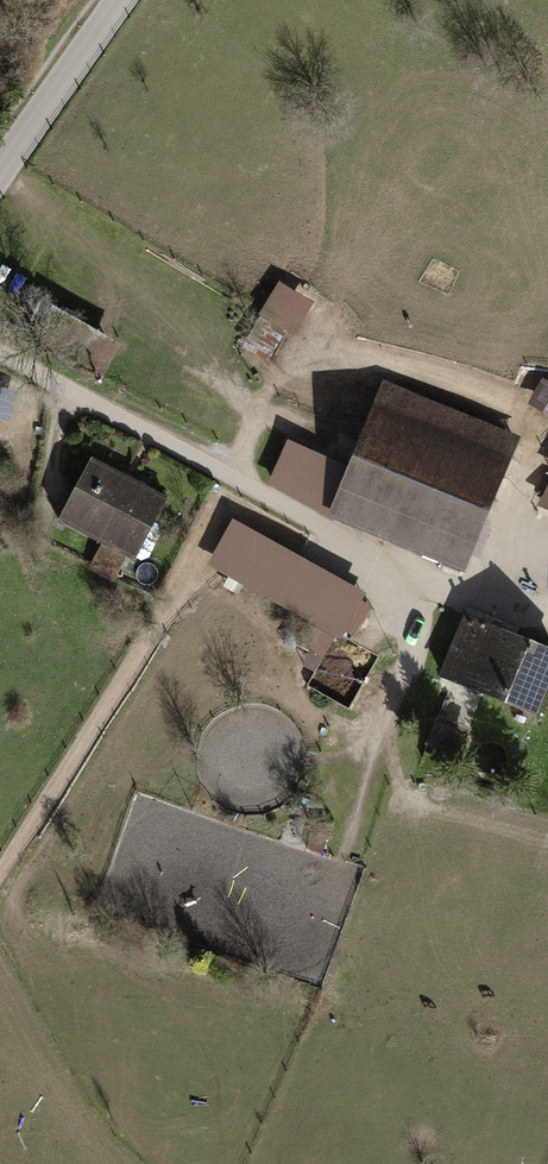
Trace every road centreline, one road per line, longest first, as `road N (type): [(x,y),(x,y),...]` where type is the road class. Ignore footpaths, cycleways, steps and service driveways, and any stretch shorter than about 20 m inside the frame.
road 1 (tertiary): [(120,0),(0,170)]

